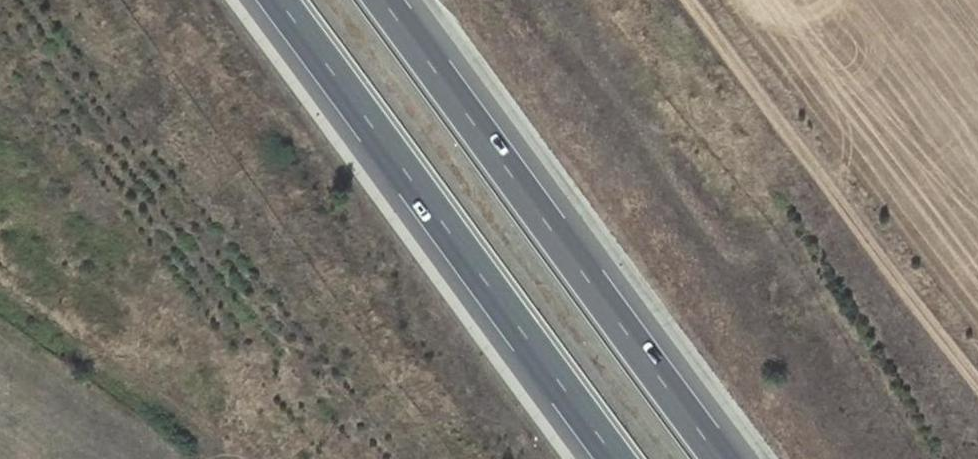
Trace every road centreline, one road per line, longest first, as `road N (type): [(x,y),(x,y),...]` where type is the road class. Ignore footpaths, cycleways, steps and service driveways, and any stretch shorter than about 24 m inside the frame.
road 1 (motorway): [(303,0),(641,458)]
road 2 (motorway): [(712,458),(378,0)]
road 3 (track): [(977,385),(676,0)]

